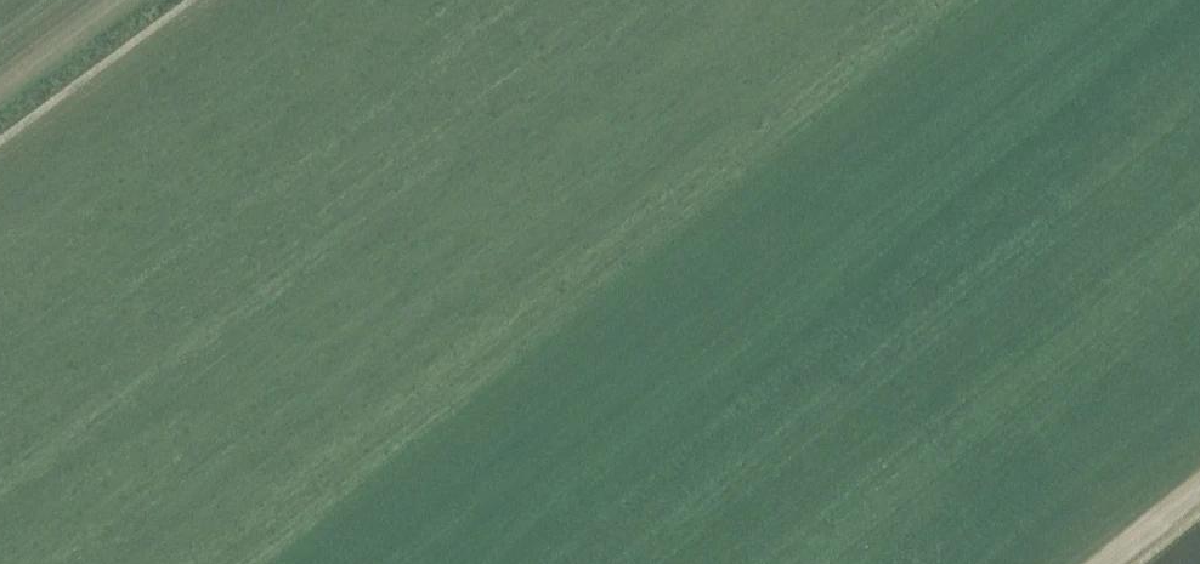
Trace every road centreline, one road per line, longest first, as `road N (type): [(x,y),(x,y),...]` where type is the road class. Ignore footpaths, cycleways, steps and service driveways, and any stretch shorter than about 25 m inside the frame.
road 1 (track): [(0,97),(128,0)]

